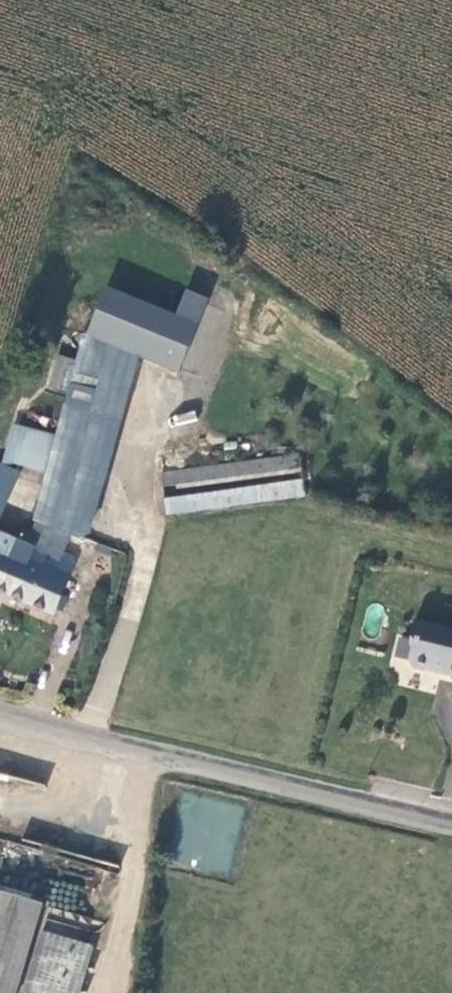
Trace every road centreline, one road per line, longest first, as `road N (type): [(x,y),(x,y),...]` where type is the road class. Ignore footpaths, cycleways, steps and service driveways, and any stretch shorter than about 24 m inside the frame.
road 1 (unclassified): [(451,822),(0,711)]

